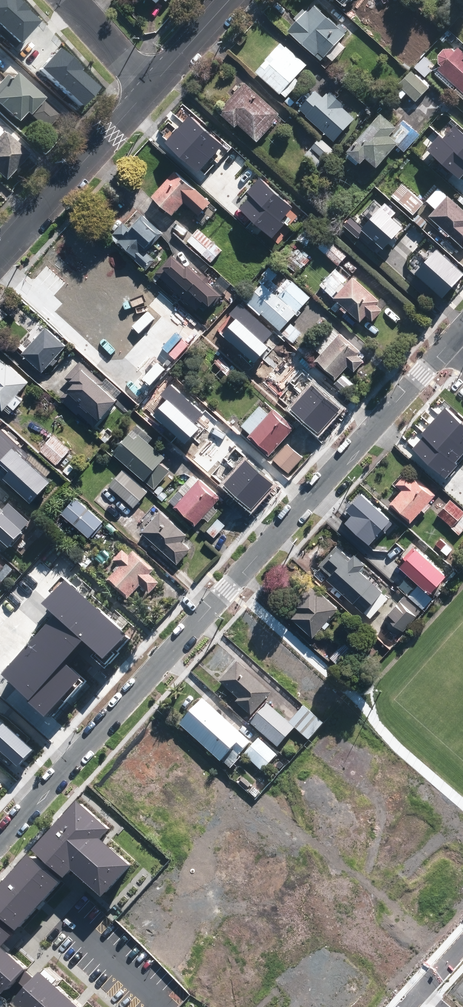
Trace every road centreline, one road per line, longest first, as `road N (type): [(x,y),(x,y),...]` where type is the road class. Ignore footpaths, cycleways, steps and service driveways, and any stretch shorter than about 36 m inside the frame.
road 1 (residential): [(0,841),(462,327)]
road 2 (residential): [(150,86),(0,254)]

